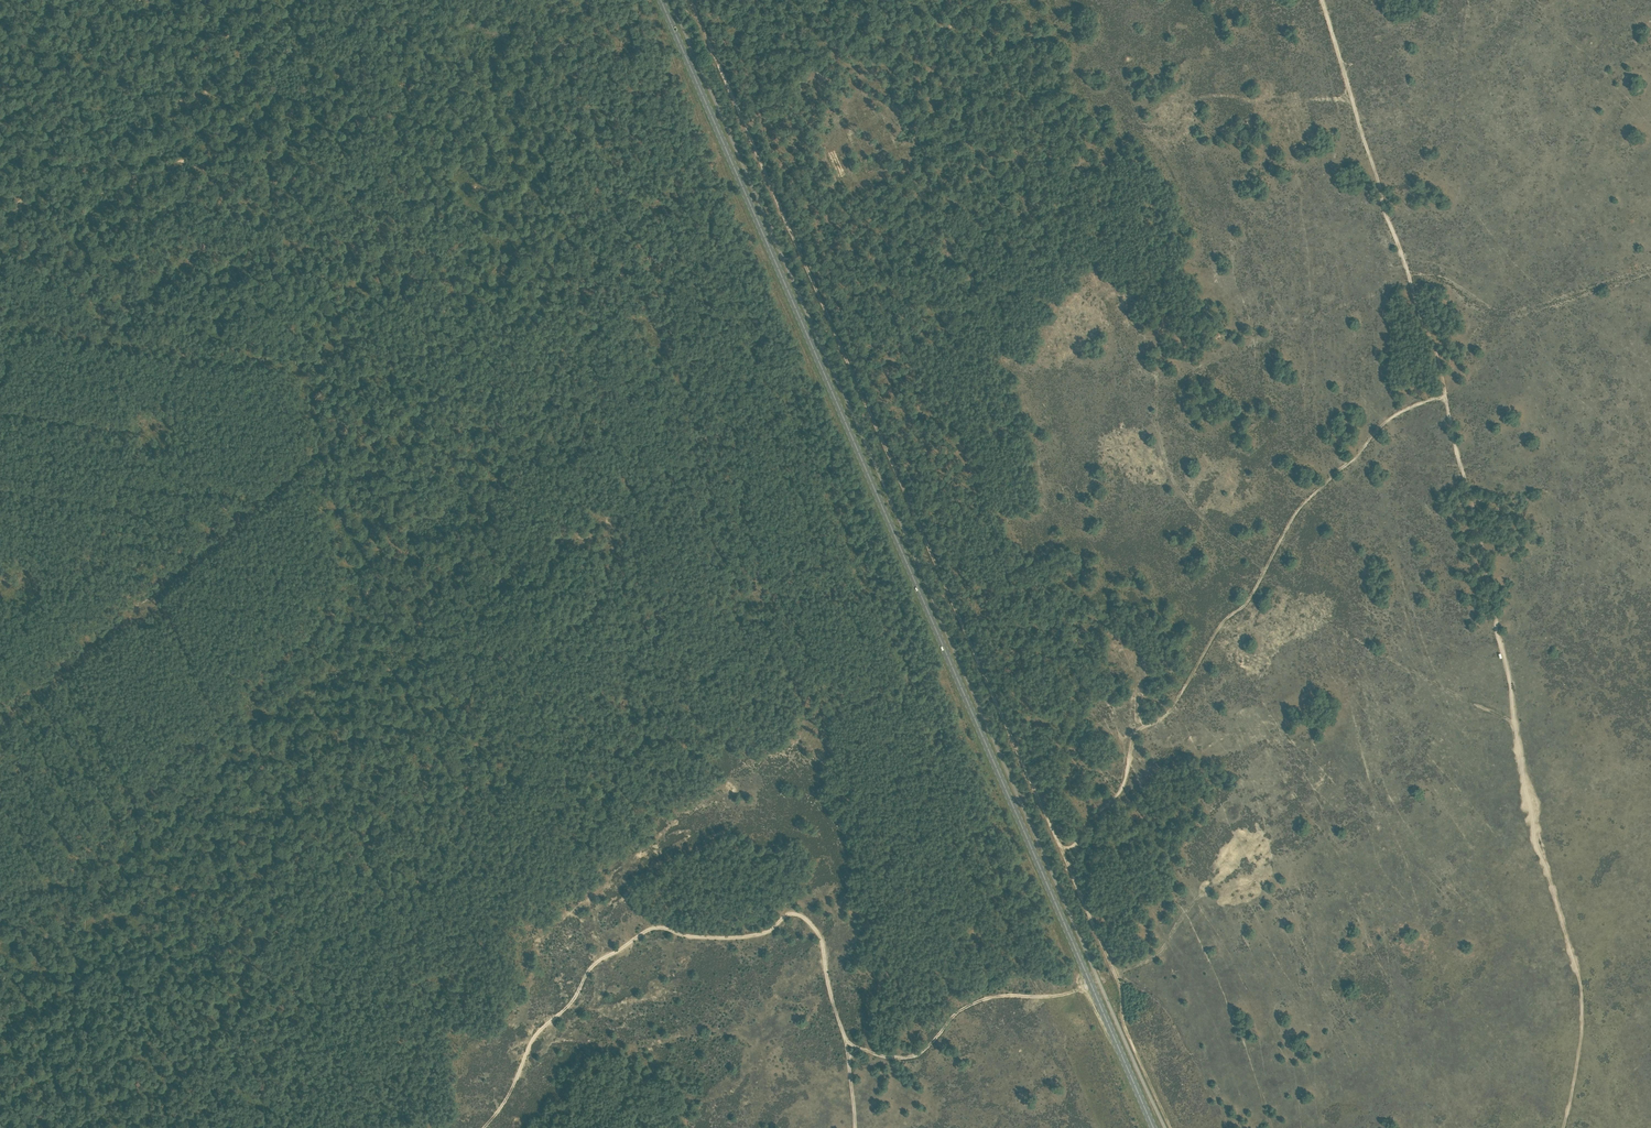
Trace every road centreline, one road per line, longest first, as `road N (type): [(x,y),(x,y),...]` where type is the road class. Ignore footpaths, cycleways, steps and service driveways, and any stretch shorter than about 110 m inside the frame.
road 1 (primary): [(1153,1127),(661,0)]
road 2 (track): [(1446,397),(1482,545),(1537,844),(1580,985),(1580,1044),(1564,1127)]
road 3 (track): [(483,1127),(506,1101),(529,1043),(568,1009),(595,962),(654,926),(717,939),(766,931),(791,912),(821,946),(856,1127)]
road 4 (track): [(1072,873),(1086,821),(1120,790),(1130,742),(1169,710),(1216,630),(1250,598),(1297,510),(1390,418),(1446,397)]
road 5 (track): [(1320,0),(1446,397)]
road 6 (track): [(1265,570),(1370,651),(1515,725)]
road 7 (track): [(845,1038),(892,1058),(914,1056),(956,1012),(993,997),(1024,997)]

